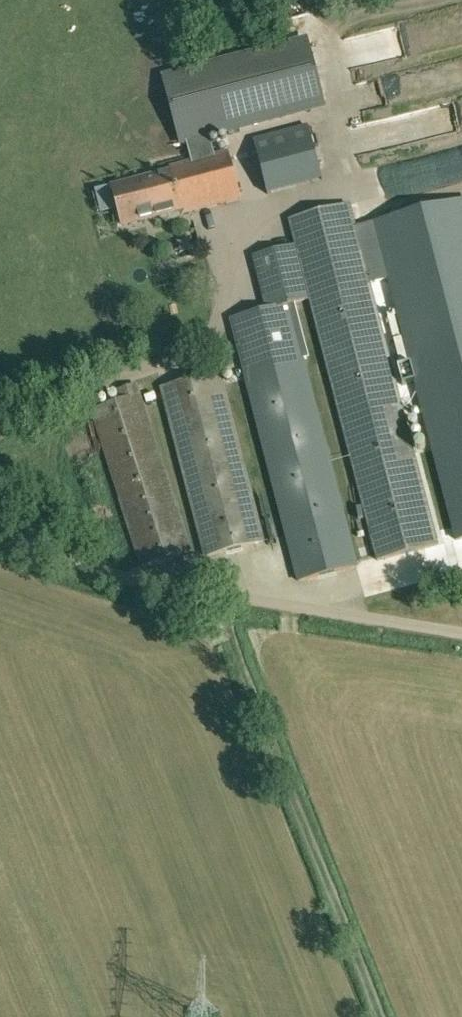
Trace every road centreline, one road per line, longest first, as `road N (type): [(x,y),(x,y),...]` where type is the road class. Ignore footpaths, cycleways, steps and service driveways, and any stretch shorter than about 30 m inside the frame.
road 1 (unclassified): [(461,635),(164,587),(0,539)]

